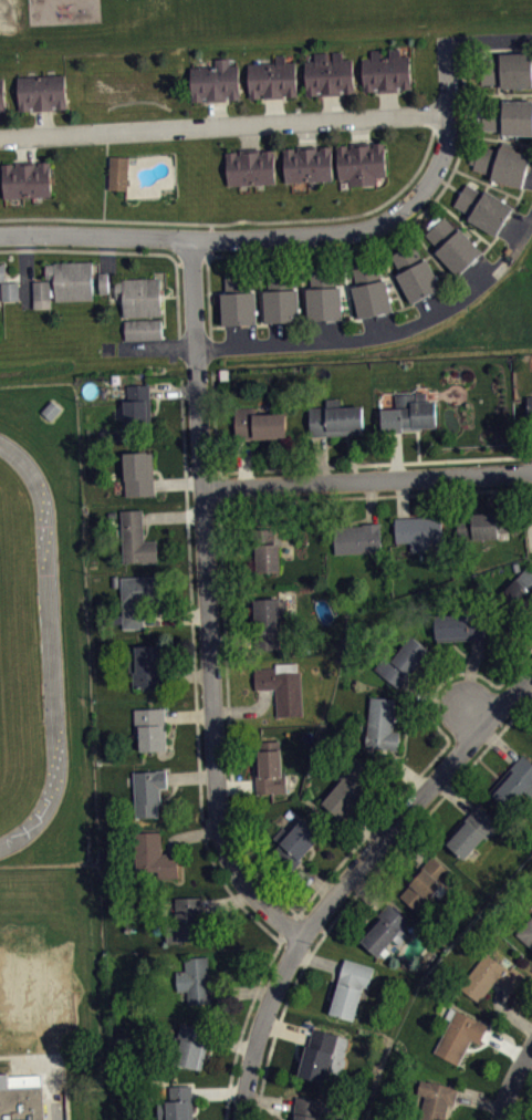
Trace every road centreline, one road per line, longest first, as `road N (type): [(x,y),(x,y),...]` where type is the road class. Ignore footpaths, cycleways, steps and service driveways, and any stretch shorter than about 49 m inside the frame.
road 1 (residential): [(301,938),(251,890),(222,842),(197,374)]
road 2 (residential): [(0,235),(261,237),(372,227),(420,191),(442,155),(450,132),(446,44)]
road 3 (residential): [(242,1119),(267,1006),(301,938),(531,674)]
road 4 (residential): [(450,110),(0,137)]
road 5 (residential): [(202,486),(531,472)]
road 6 (residential): [(191,237),(197,374)]

